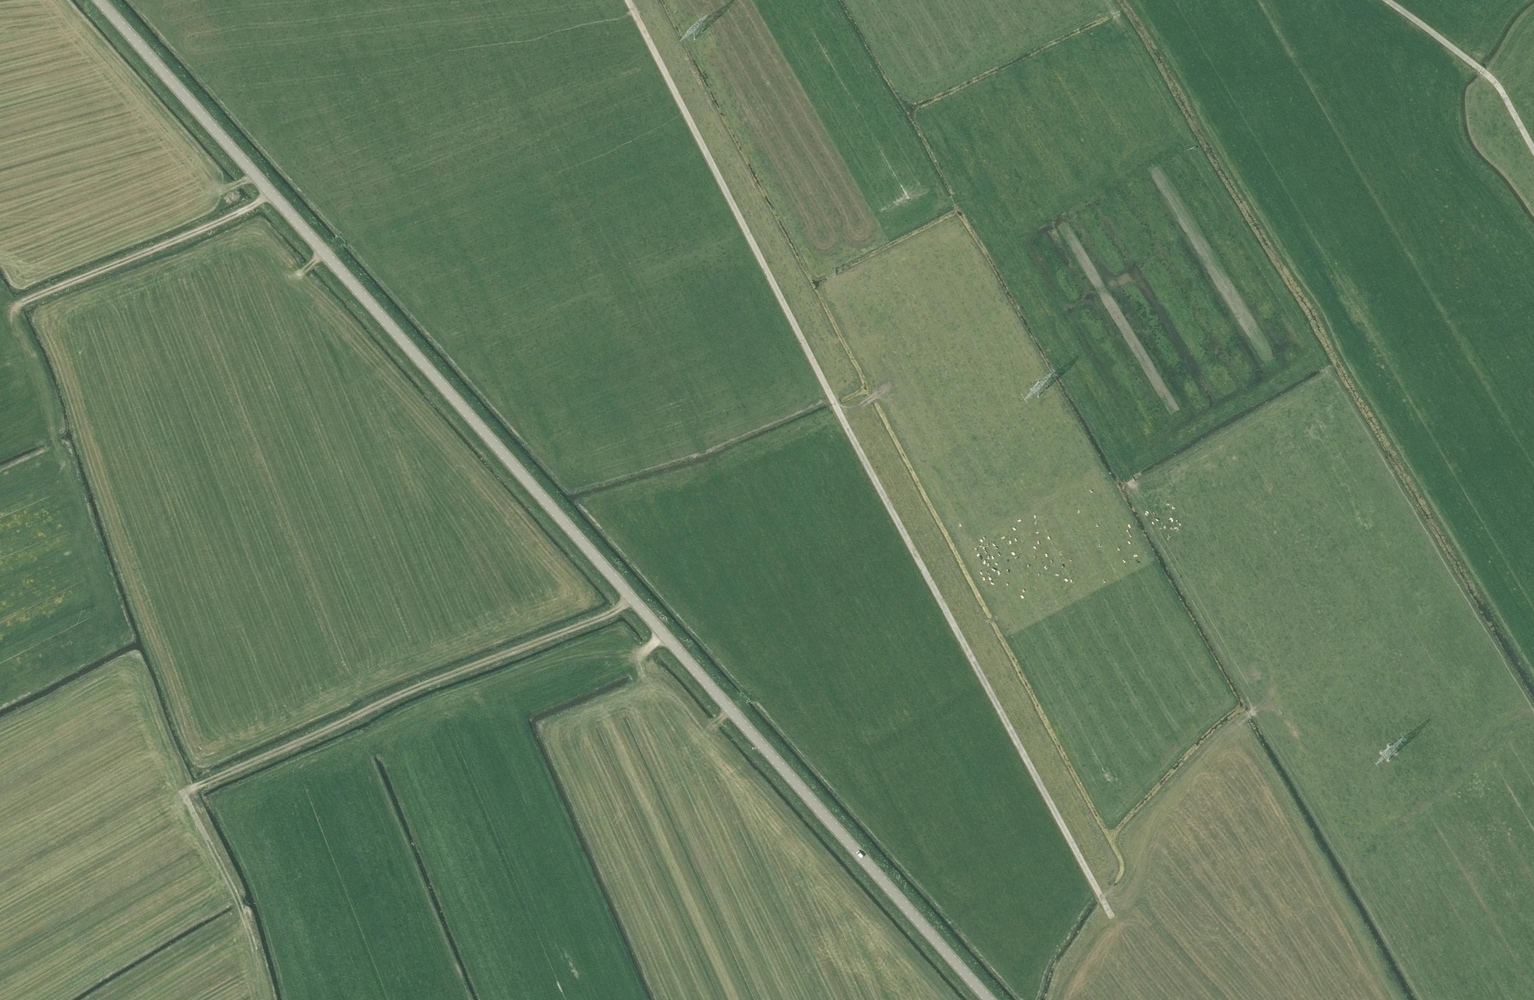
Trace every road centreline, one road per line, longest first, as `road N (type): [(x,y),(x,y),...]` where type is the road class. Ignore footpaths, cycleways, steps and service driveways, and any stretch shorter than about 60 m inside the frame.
road 1 (tertiary): [(990,999),(98,0)]
road 2 (track): [(1113,918),(626,0)]
road 3 (track): [(629,596),(617,610),(404,691),(185,791),(230,884),(267,999)]
road 4 (track): [(1384,0),(1494,82),(1533,150)]

